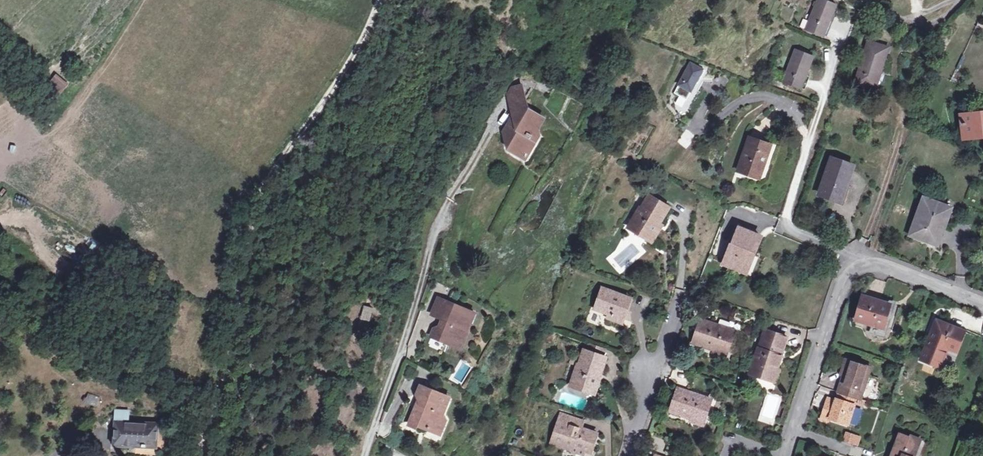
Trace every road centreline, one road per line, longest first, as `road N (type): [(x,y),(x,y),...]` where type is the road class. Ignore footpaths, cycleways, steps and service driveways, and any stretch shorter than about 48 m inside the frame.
road 1 (track): [(196,455),(242,228),(377,0)]
road 2 (unclassified): [(982,303),(875,261),(853,269),(785,455)]
road 3 (track): [(858,256),(902,134),(897,80)]
road 4 (residential): [(629,455),(648,372),(674,314)]

